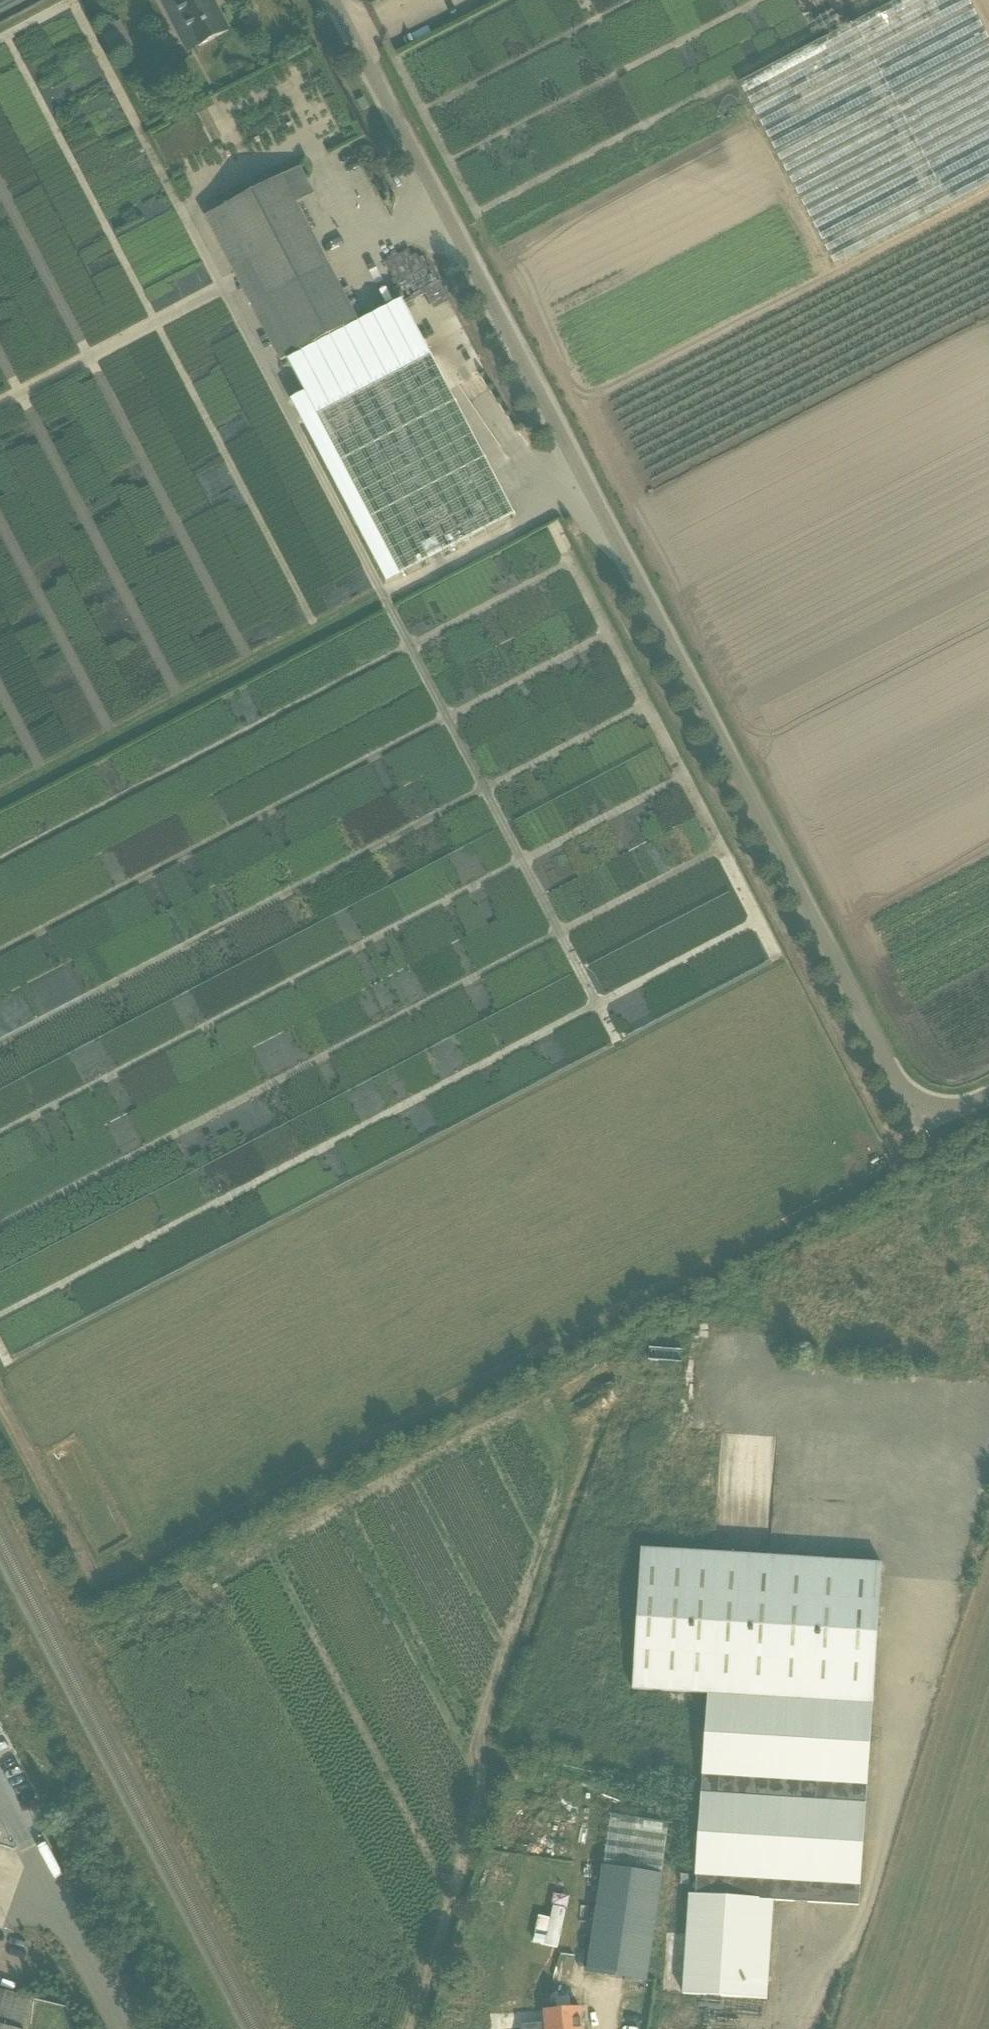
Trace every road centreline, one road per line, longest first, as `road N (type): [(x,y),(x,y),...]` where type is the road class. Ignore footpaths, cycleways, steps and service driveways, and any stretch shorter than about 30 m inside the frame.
road 1 (unclassified): [(988,1094),(925,1119),(897,1088),(335,0)]

